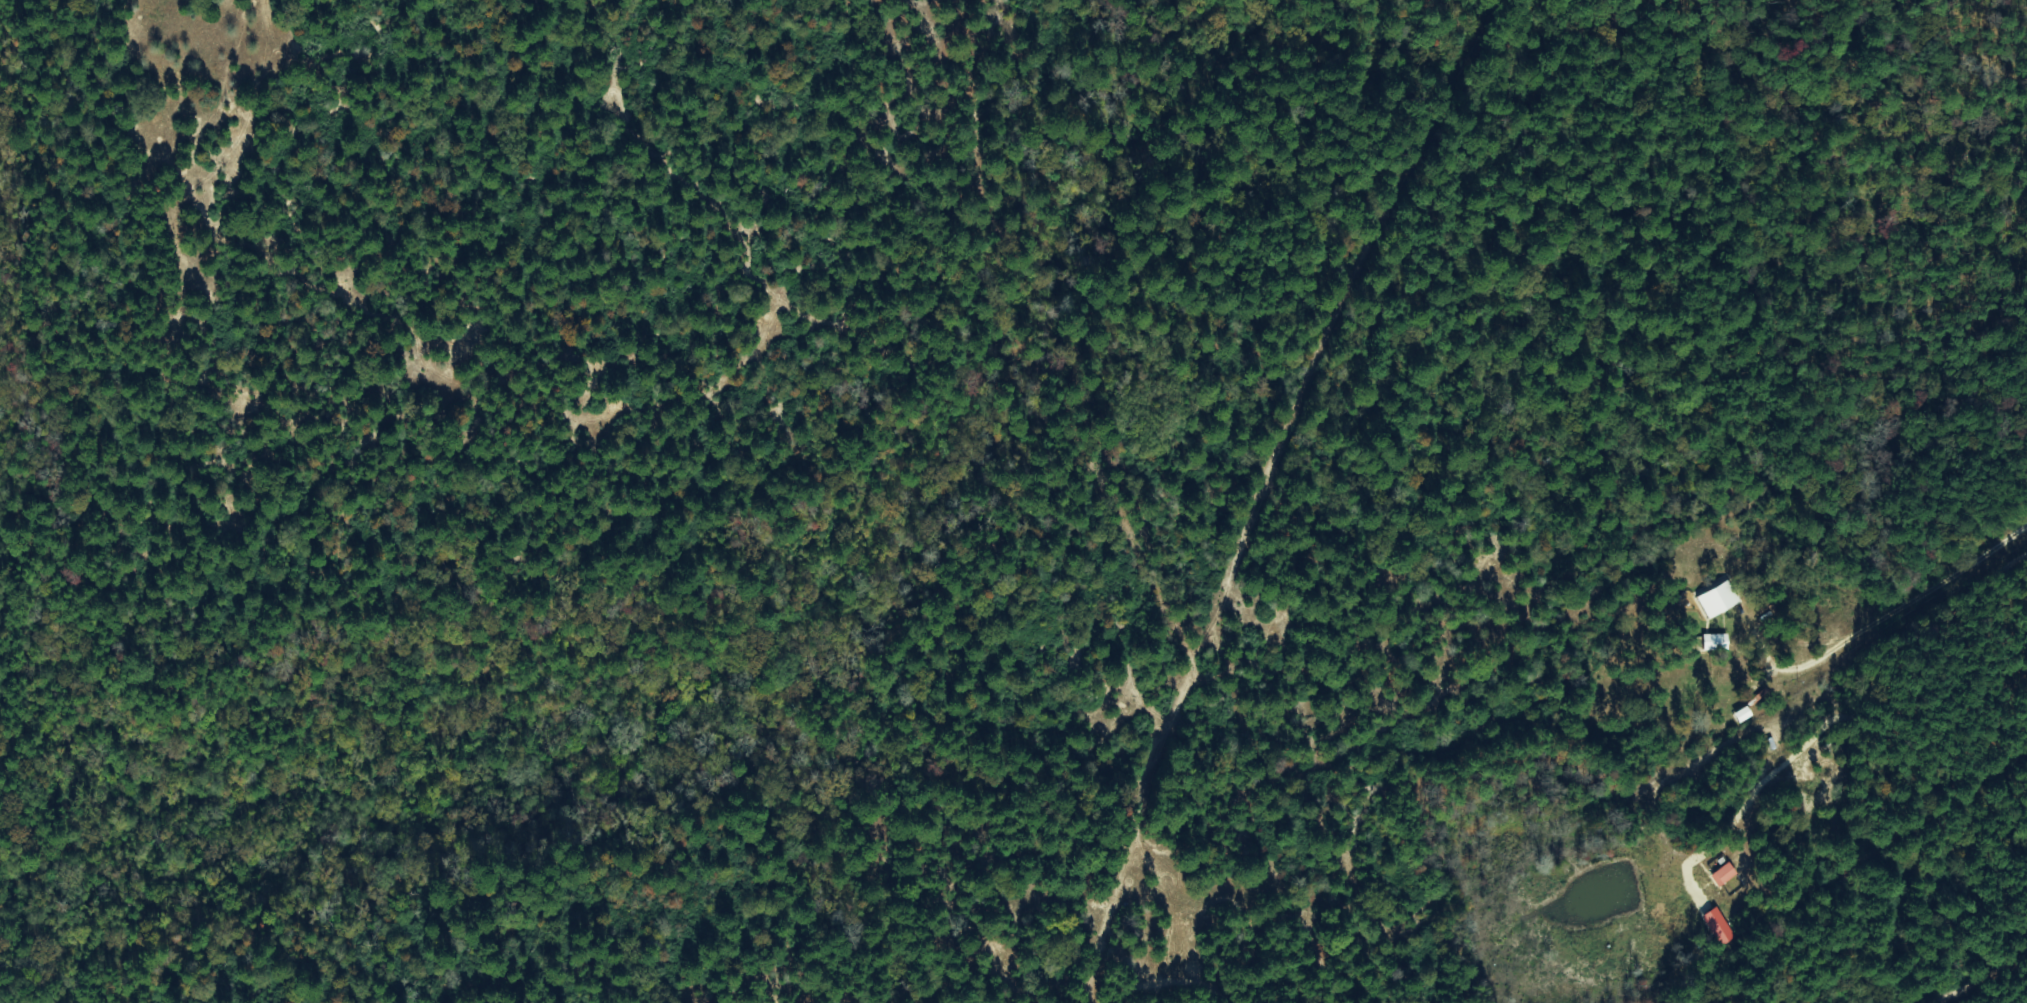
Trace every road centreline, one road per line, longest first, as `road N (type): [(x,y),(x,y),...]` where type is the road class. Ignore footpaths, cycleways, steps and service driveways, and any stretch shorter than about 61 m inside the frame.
road 1 (residential): [(1293,1002),(1304,832),(1373,777),(1503,762),(1692,762),(1791,717),(1915,707),(2026,555)]

